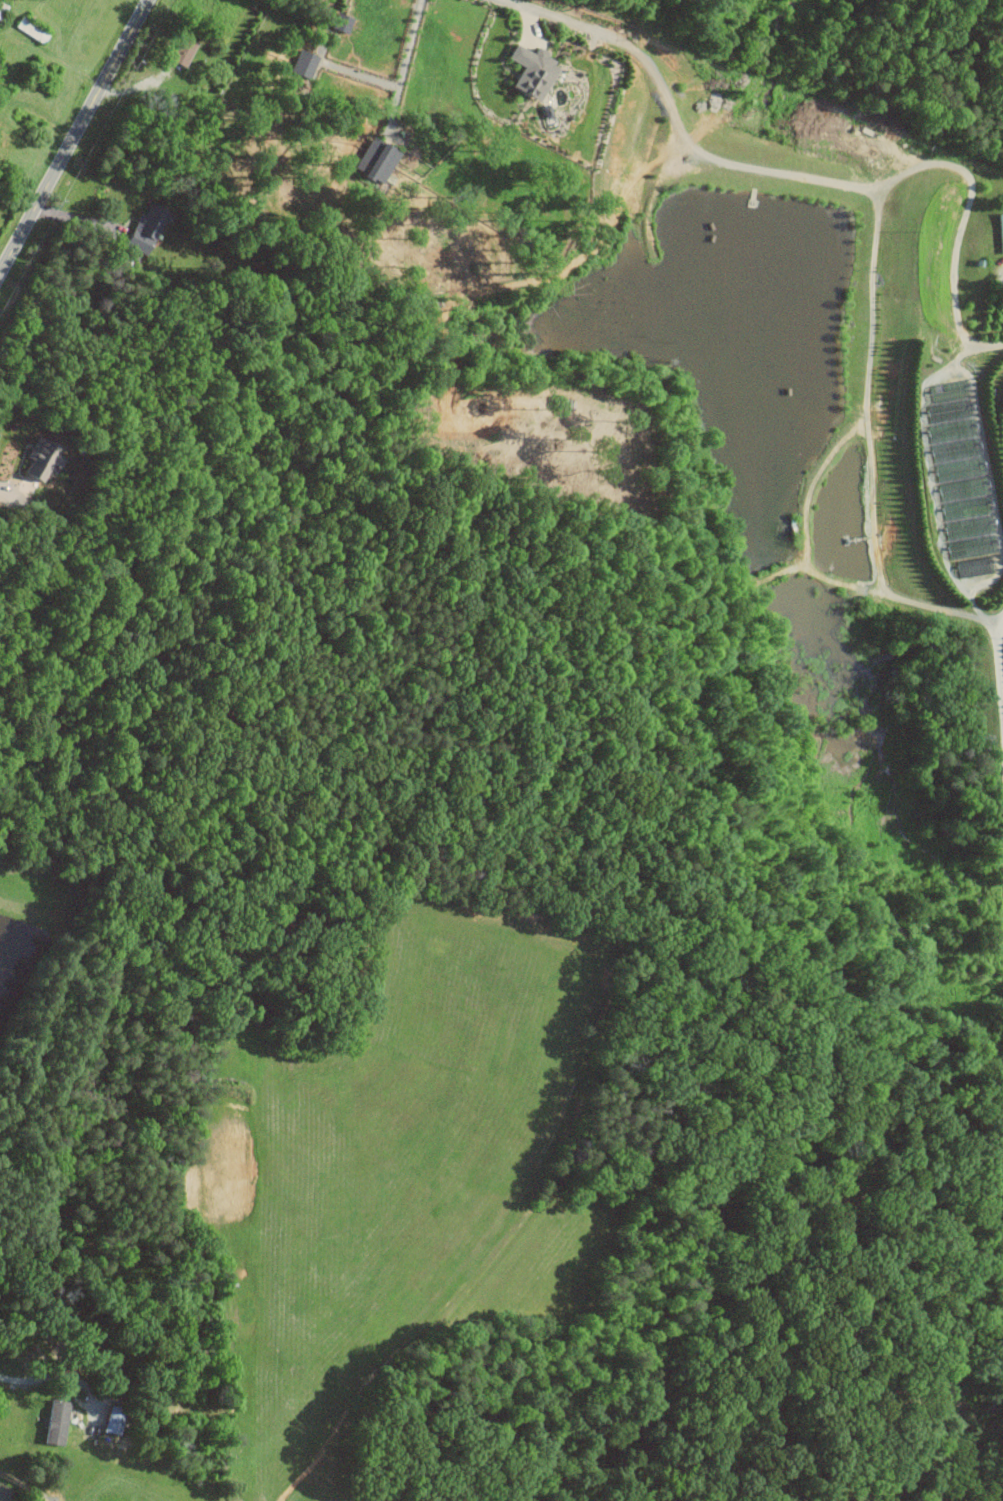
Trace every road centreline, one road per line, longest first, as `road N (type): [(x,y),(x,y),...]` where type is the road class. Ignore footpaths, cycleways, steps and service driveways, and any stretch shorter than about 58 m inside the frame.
road 1 (tertiary): [(0,273),(149,0)]
road 2 (residential): [(1002,758),(994,627),(1002,610)]

